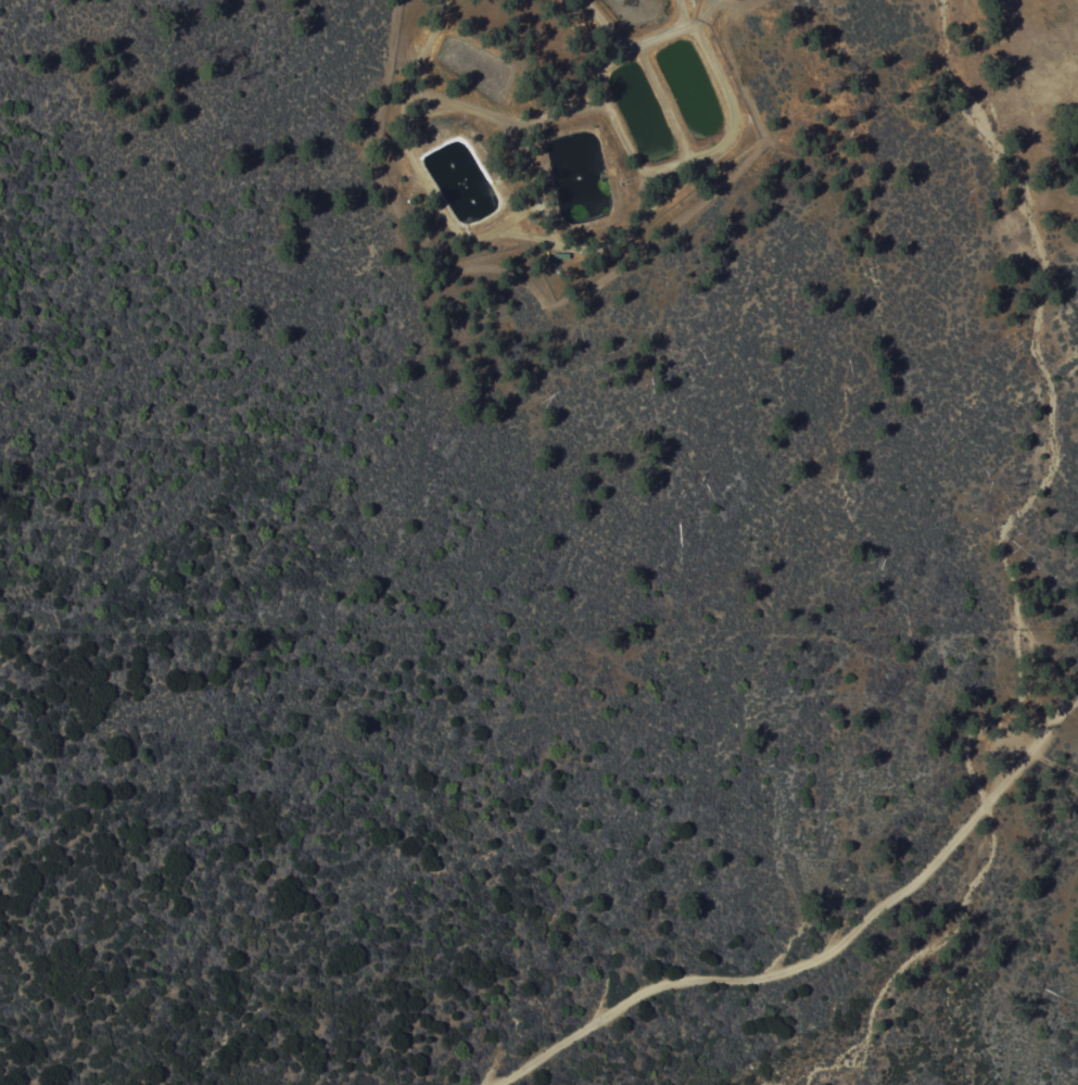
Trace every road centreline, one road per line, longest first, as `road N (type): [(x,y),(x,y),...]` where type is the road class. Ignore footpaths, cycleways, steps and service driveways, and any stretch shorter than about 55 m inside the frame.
road 1 (track): [(498,1084),(659,985),(753,980),(839,945),(915,882),(1077,698)]

